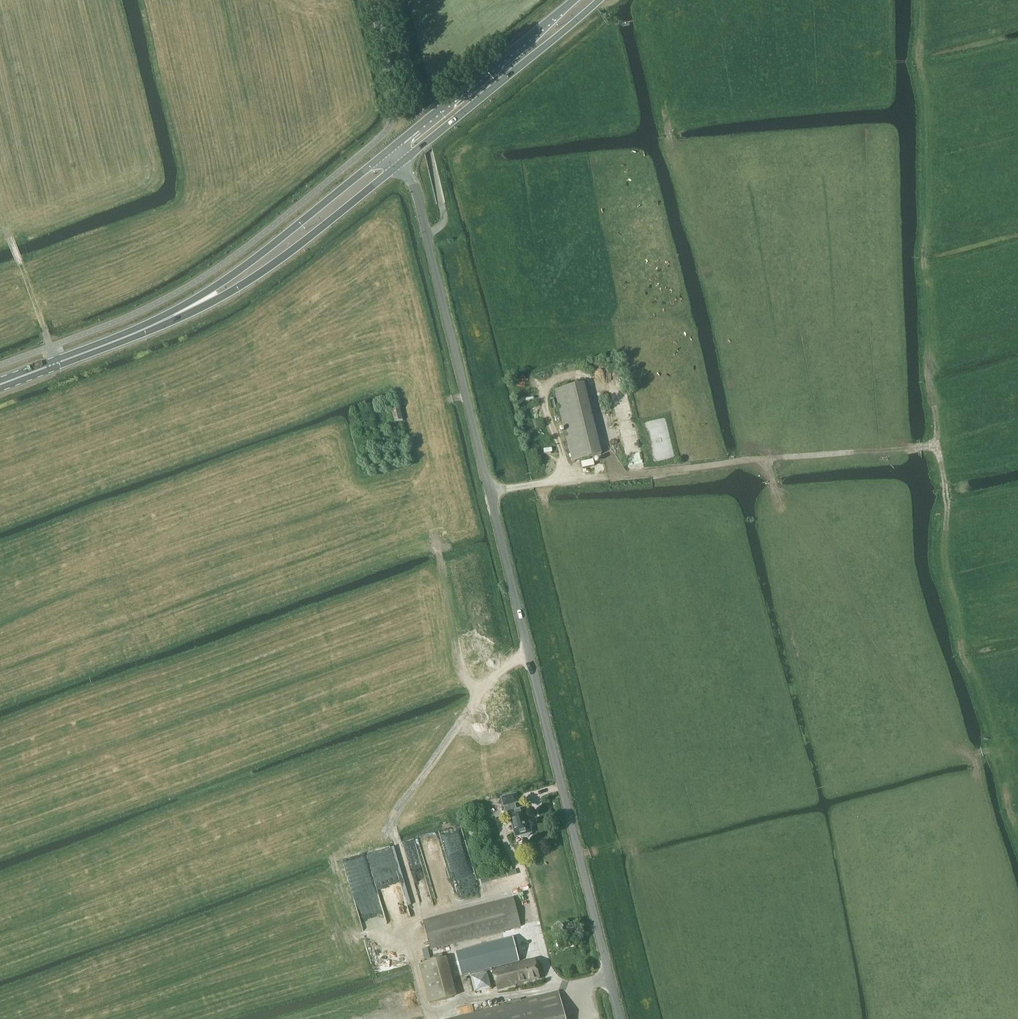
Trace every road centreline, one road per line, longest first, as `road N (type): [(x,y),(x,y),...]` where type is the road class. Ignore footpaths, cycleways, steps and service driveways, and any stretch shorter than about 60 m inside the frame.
road 1 (unclassified): [(428,238),(621,1018)]
road 2 (track): [(930,373),(935,447),(602,477)]
road 3 (track): [(980,786),(972,755),(997,741),(946,562),(948,507),(935,447)]
road 4 (track): [(921,51),(930,373)]
road 5 (secondary): [(161,322),(248,282),(401,163)]
road 6 (secondary): [(391,151),(161,322)]
road 7 (secondary): [(401,163),(600,0)]
road 8 (secondary): [(576,0),(391,151)]
road 9 (track): [(428,1018),(427,1011),(611,979)]
road 10 (secondary): [(0,384),(161,322)]

